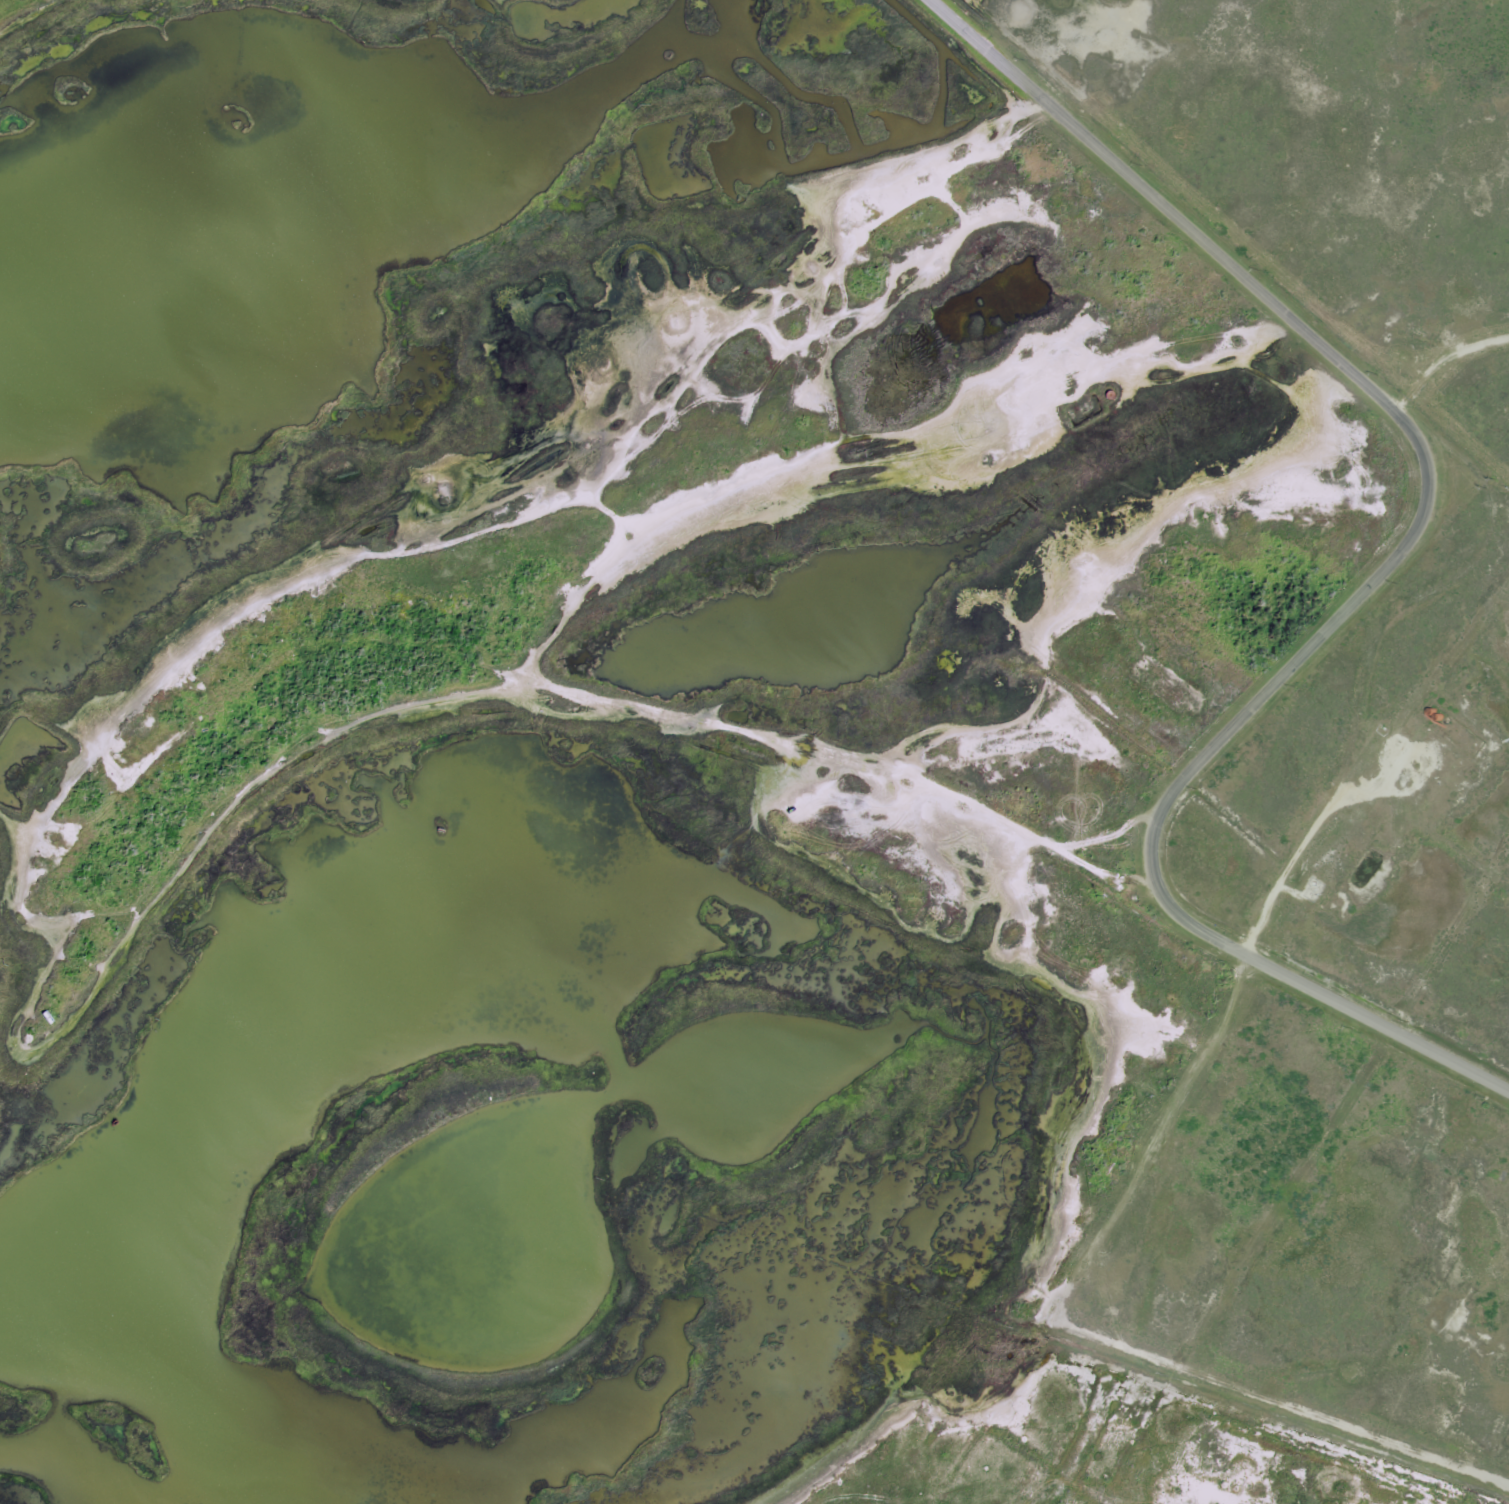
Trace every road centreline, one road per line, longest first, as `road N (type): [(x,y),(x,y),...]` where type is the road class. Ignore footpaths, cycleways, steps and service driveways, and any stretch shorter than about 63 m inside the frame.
road 1 (residential): [(1508,1095),(1196,930),(1165,905),(1147,849),(1170,789),(1411,532),(1425,478),(1417,448),(1386,408),(928,0)]

